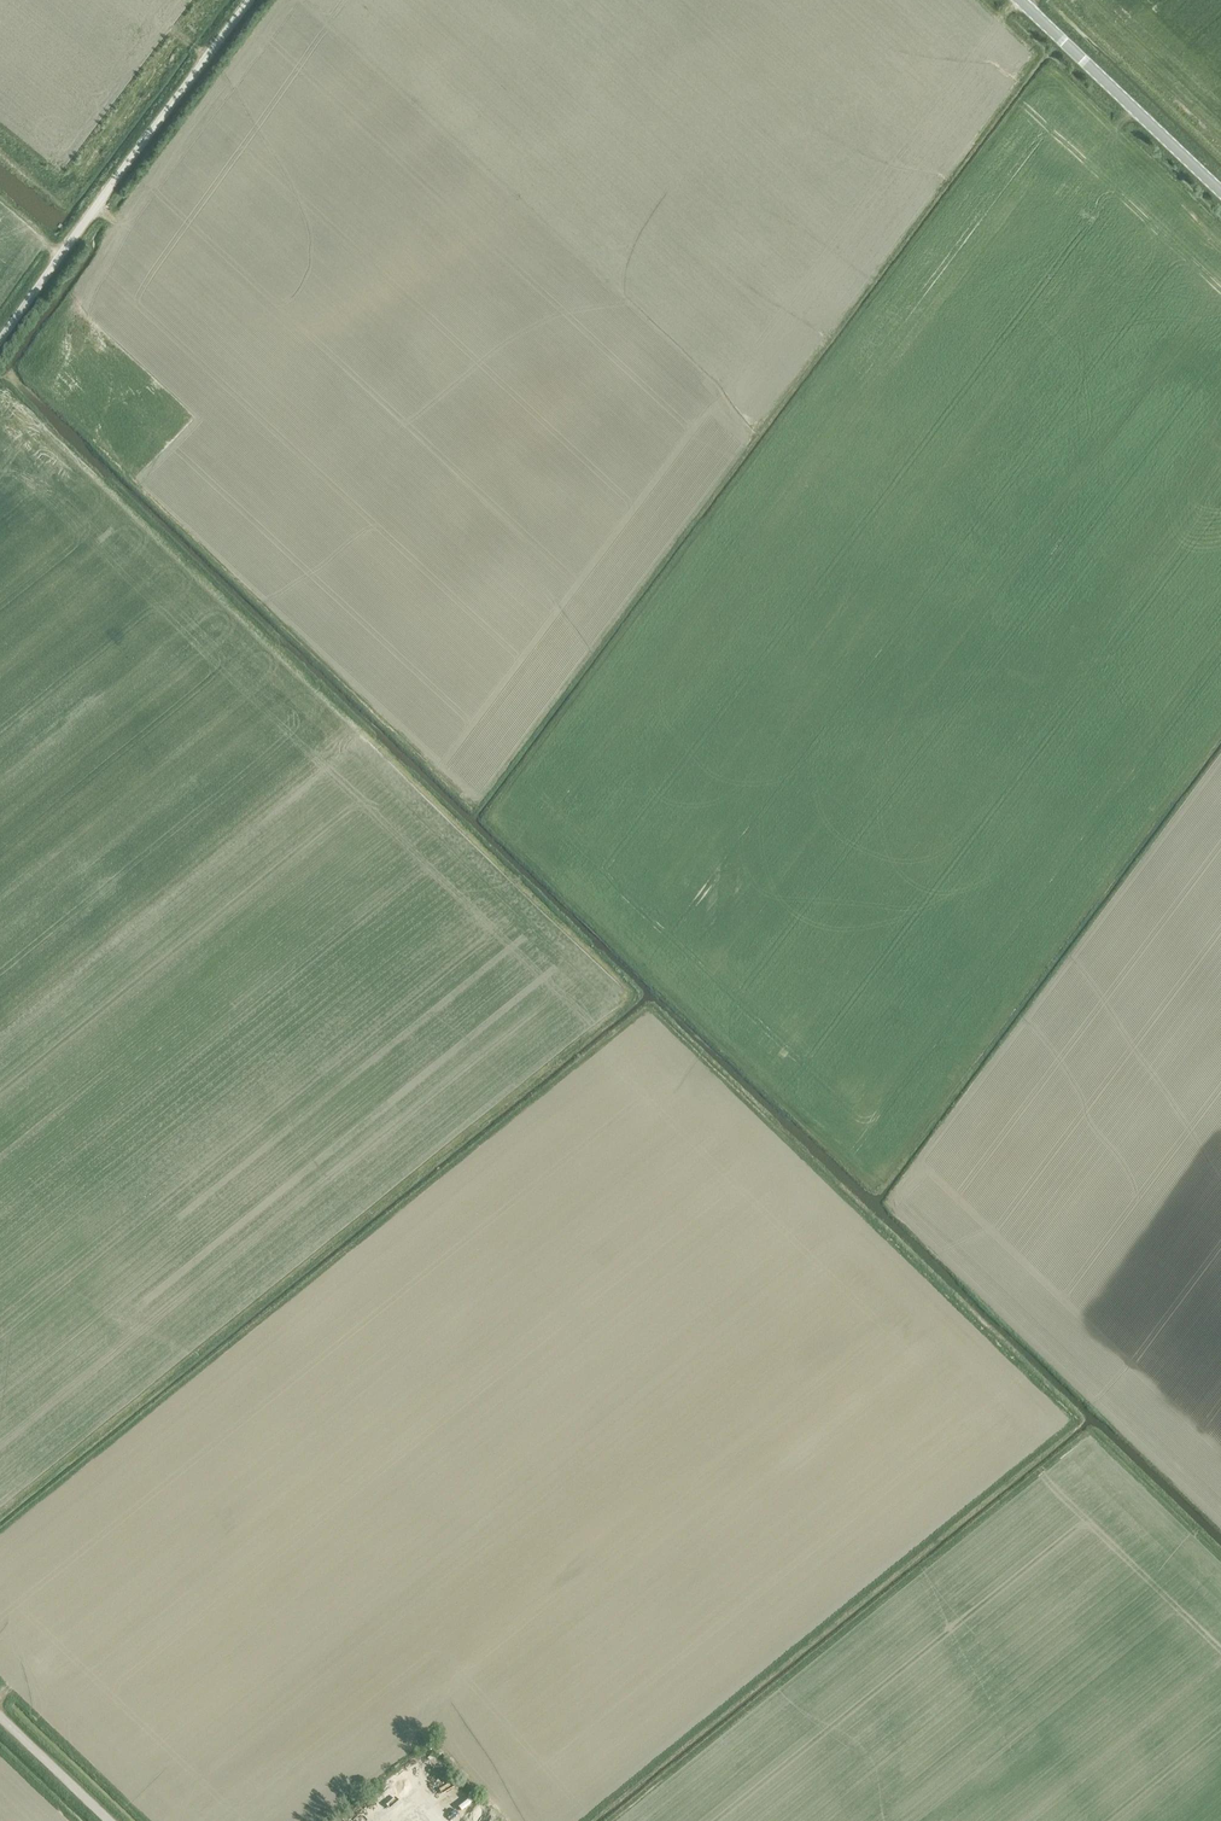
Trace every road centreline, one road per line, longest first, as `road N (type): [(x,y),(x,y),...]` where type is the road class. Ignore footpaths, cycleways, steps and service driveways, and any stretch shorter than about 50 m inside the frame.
road 1 (unclassified): [(0,343),(67,240),(249,0)]
road 2 (tertiary): [(1220,191),(1020,0)]
road 3 (unclassified): [(108,1820),(0,1720)]

